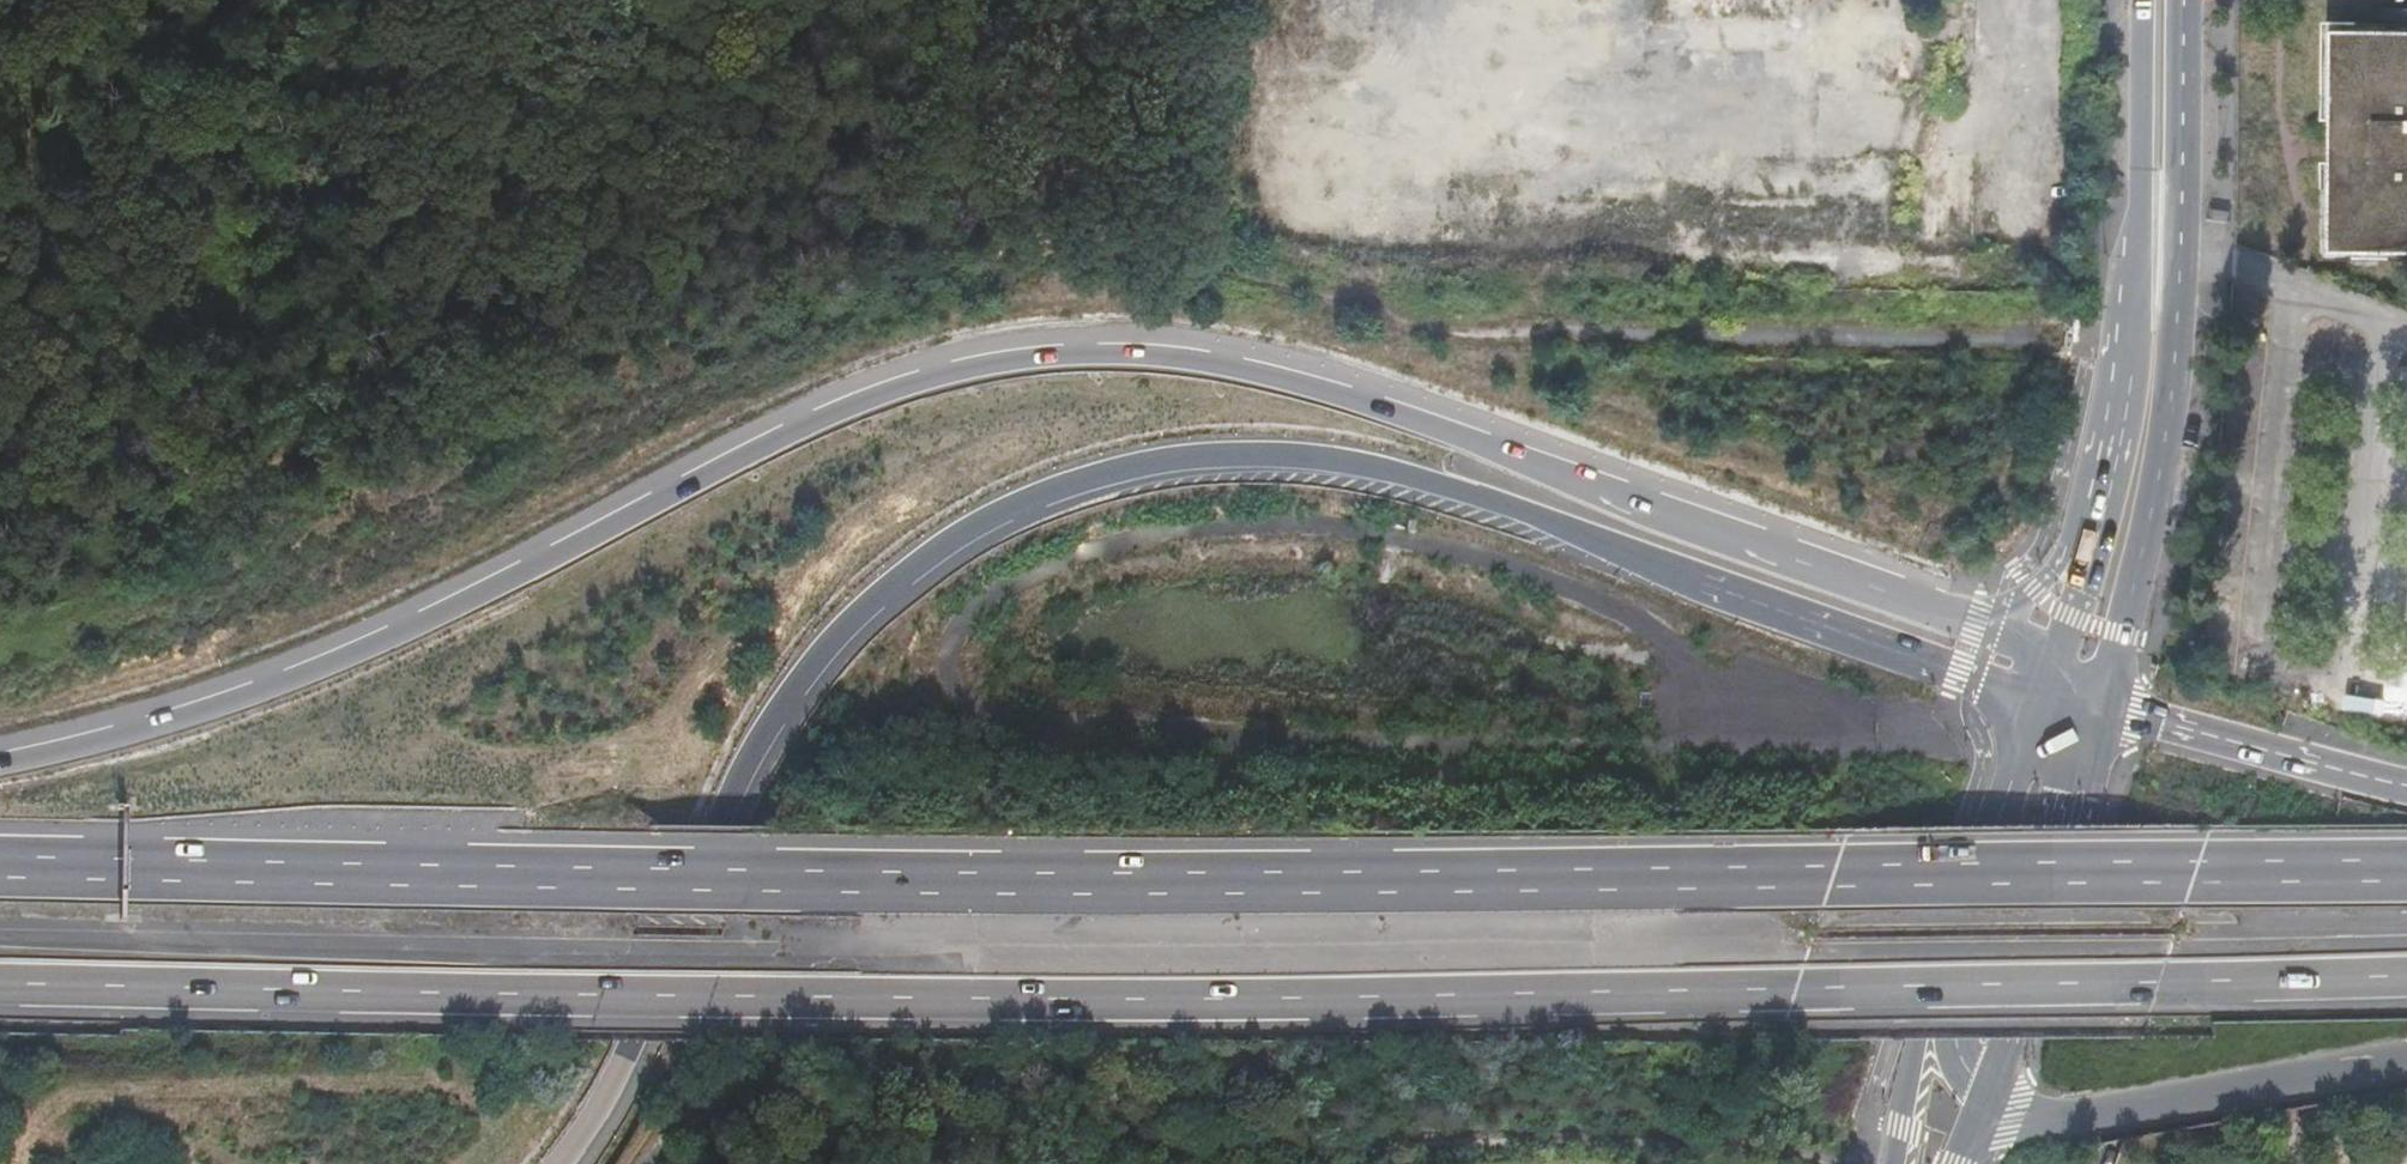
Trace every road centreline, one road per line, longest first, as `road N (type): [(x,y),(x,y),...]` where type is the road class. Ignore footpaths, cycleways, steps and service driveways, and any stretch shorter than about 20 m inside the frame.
road 1 (trunk): [(2406,871),(973,882),(0,862)]
road 2 (trunk): [(0,984),(971,996),(2406,974)]
road 3 (trunk): [(1976,623),(1368,404),(1235,367),(1067,355),(979,367),(892,390),(303,676),(185,718),(0,764)]
road 4 (trunk): [(559,1163),(606,1097),(751,762),(813,667),(878,598),(952,538),(1035,494),(1138,466),(1262,450),(1417,476),(2044,703)]
road 5 (track): [(677,1129),(1214,1151),(1598,1139),(1826,1157),(1870,1123)]
road 6 (secondary): [(2103,705),(2165,433),(2180,261),(2184,0)]
road 7 (secondary): [(2144,0),(2139,272),(2097,525)]
road 8 (track): [(0,329),(250,436),(469,366)]
road 9 (trunk): [(1979,1098),(2033,1122),(2406,1062)]
road 10 (track): [(461,430),(496,255),(526,0)]
road 11 (secondary): [(1979,1098),(2103,705)]
road 12 (secondary): [(2044,703),(1934,1032)]
road 13 (trunk): [(2406,785),(2103,705)]
road 14 (track): [(1118,0),(1110,228)]
road 15 (trunk): [(2097,525),(2033,589),(1976,623)]
road 16 (secondary): [(1934,1032),(1890,1163)]
road 17 (secondary): [(2097,525),(2061,655)]

